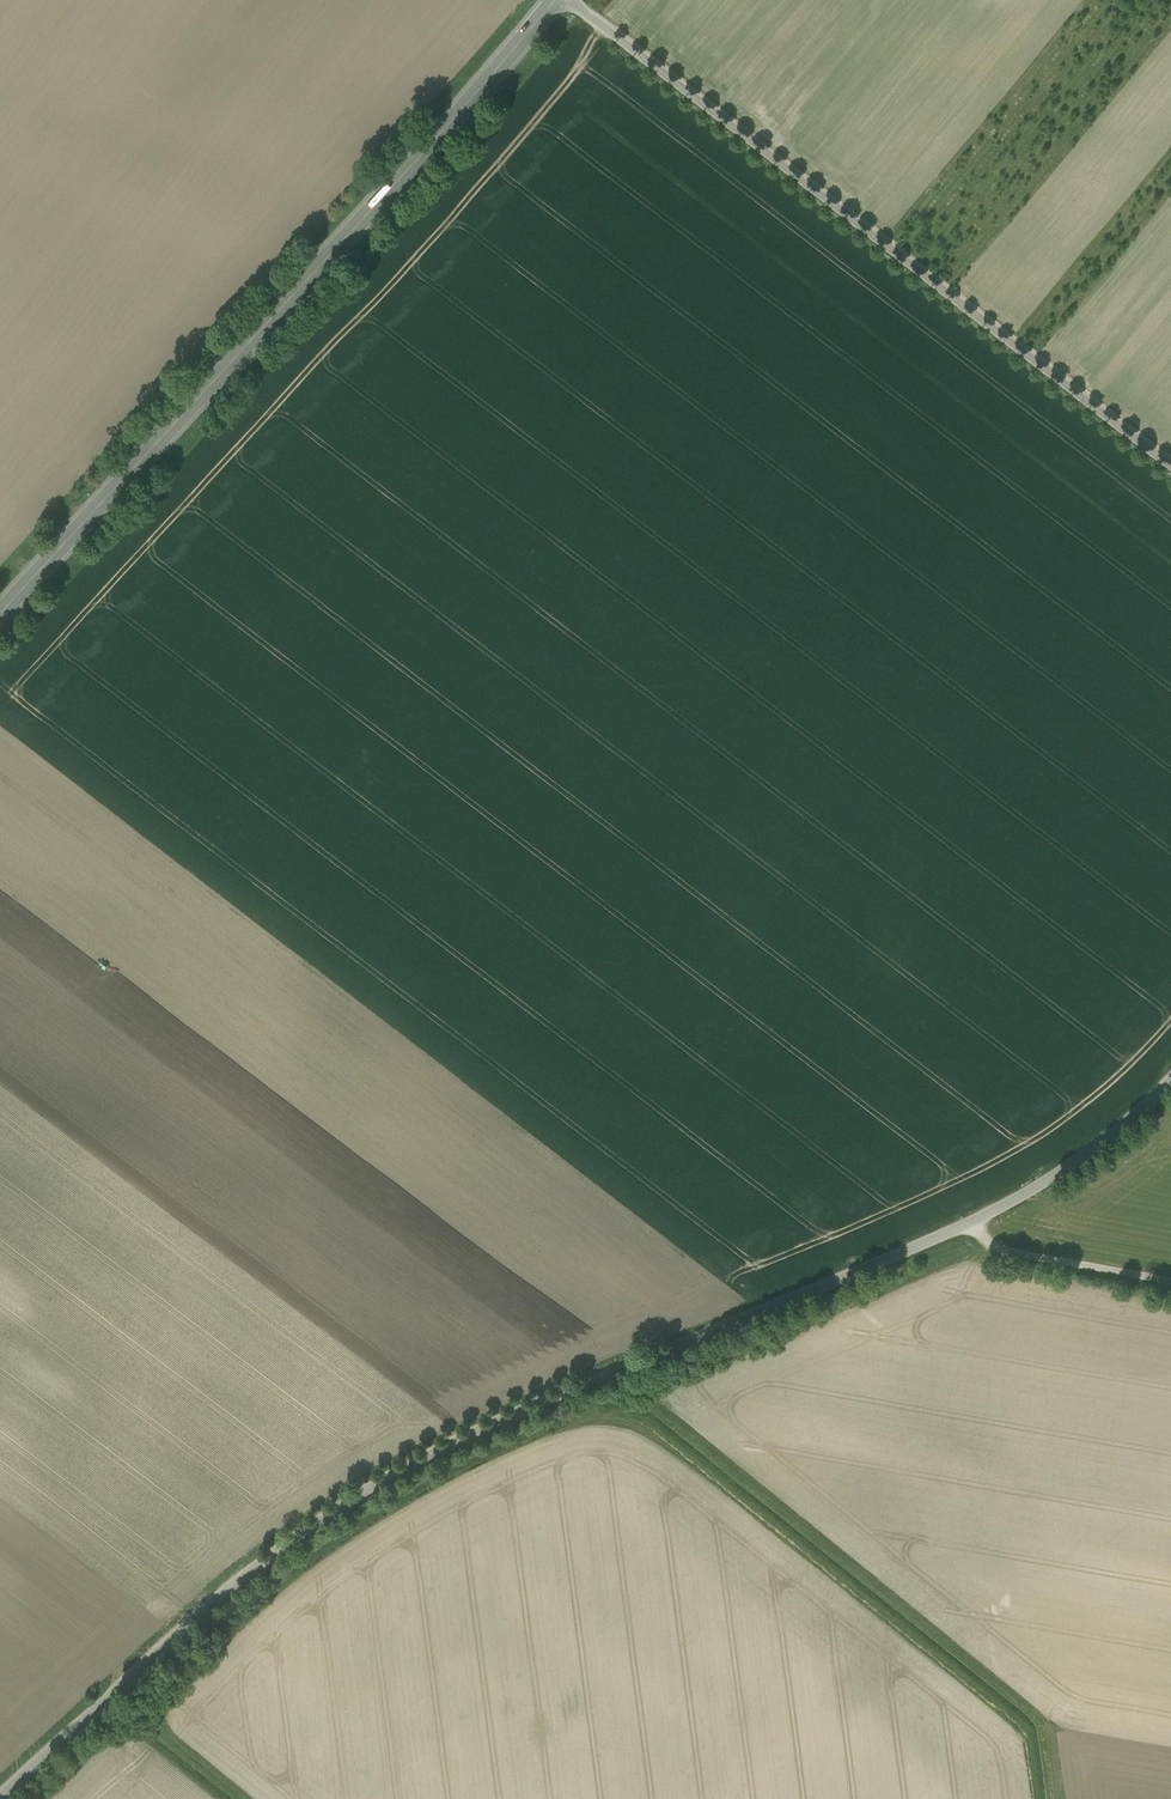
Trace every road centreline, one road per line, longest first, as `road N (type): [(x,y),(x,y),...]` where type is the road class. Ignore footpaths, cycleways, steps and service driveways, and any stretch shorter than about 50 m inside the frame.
road 1 (unclassified): [(974,1213),(524,1400),(247,1563),(0,1785)]
road 2 (secondary): [(553,0),(0,614)]
road 3 (unclassified): [(1170,452),(584,0)]
road 4 (unclassified): [(1170,1073),(1047,1174),(974,1213)]
road 5 (unclassified): [(974,1213),(1013,1242),(1170,1274)]

